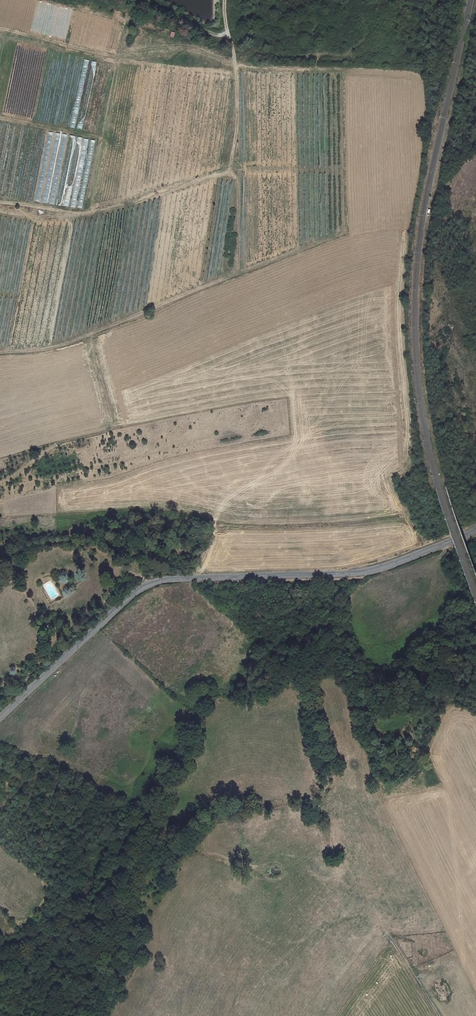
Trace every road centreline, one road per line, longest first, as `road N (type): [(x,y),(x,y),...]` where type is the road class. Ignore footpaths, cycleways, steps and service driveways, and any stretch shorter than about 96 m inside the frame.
road 1 (tertiary): [(475,529),(361,573),(142,587),(0,718)]
road 2 (track): [(0,205),(85,213),(229,169),(237,105),(226,0)]

